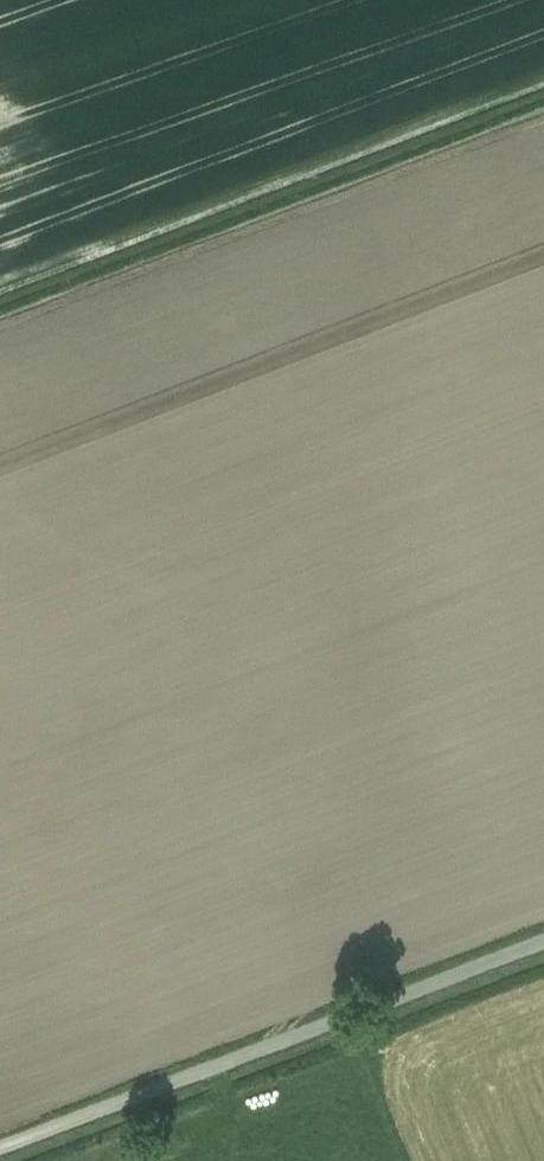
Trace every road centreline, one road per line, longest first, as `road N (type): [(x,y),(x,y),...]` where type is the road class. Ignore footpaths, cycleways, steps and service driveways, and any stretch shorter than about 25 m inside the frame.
road 1 (track): [(0,1142),(543,936)]

